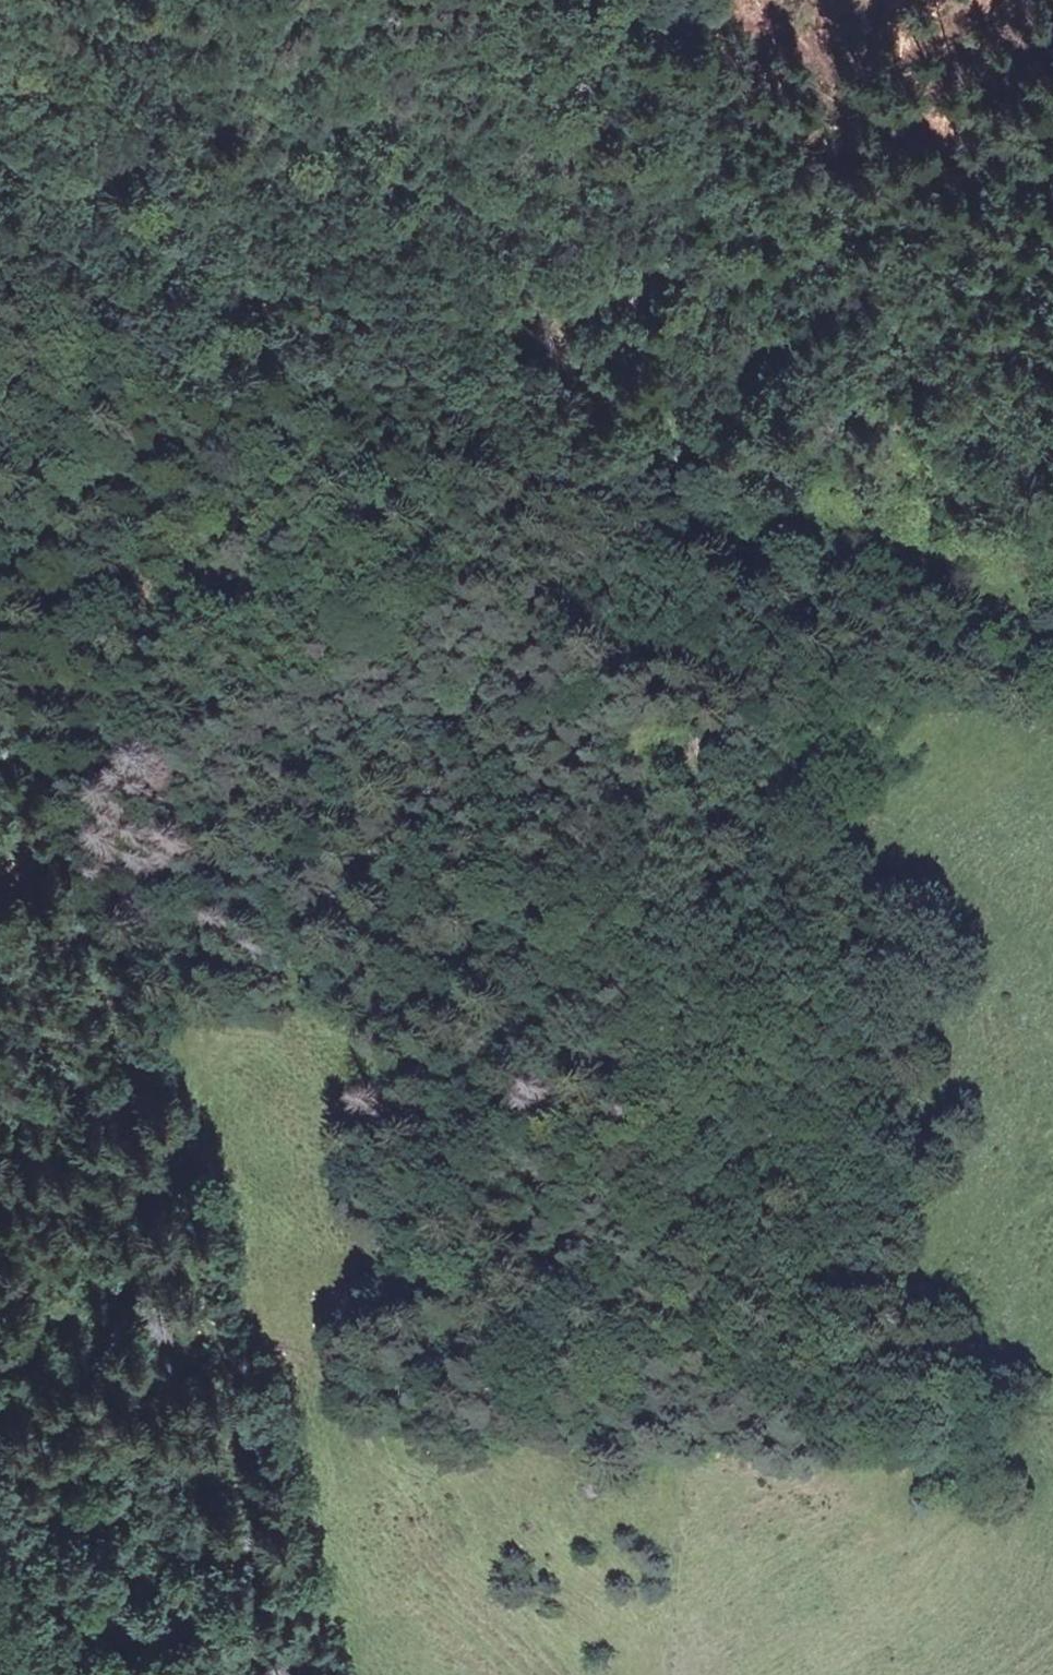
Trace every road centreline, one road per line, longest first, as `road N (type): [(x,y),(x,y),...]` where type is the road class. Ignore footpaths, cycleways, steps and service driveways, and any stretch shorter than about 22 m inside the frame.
road 1 (track): [(1052,258),(918,118),(908,34),(914,0)]
road 2 (track): [(0,1455),(174,1600),(211,1674)]

